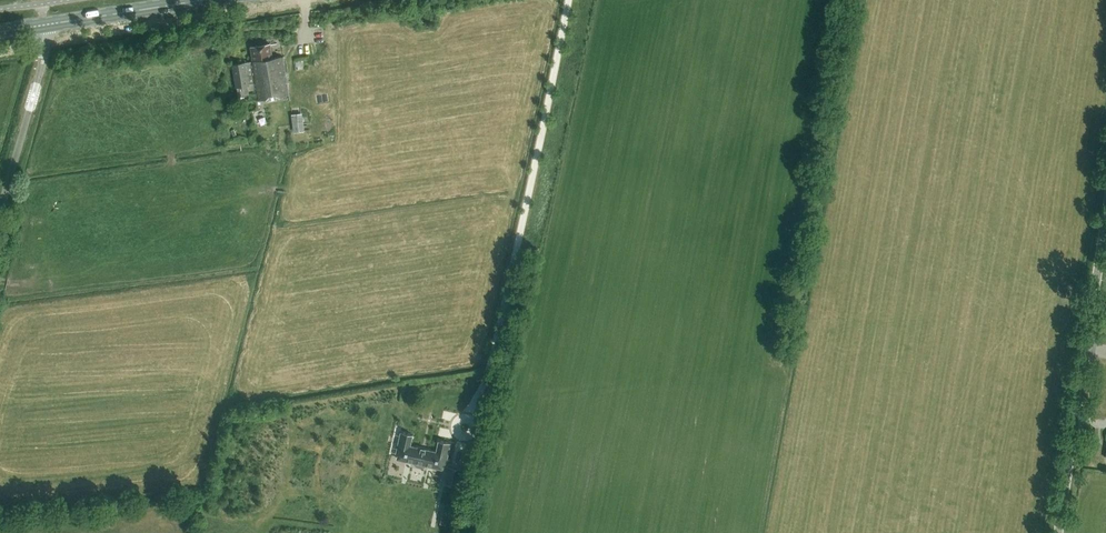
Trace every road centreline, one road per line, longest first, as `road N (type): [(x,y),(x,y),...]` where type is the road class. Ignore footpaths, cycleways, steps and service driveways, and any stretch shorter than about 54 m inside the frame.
road 1 (unclassified): [(1058,532),(1105,215)]
road 2 (unclassified): [(0,213),(34,97),(44,25)]
road 3 (primary): [(44,25),(202,0)]

